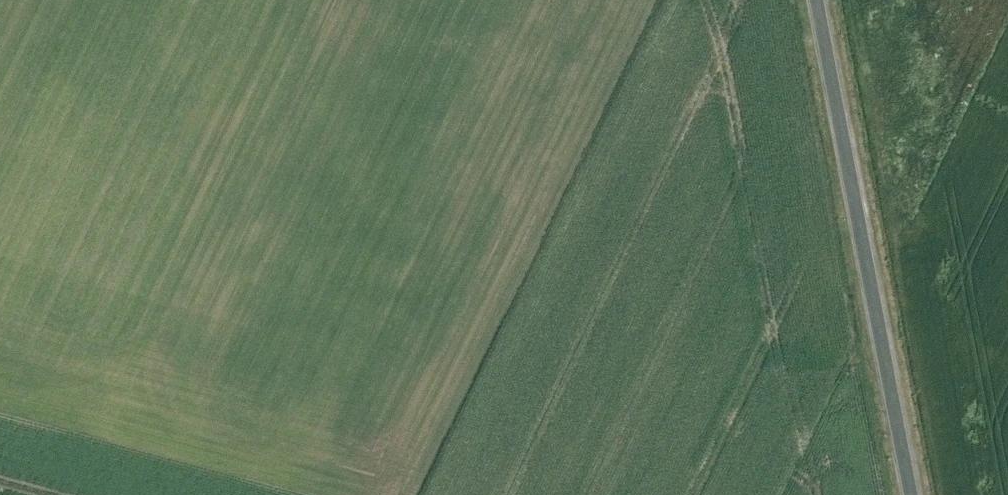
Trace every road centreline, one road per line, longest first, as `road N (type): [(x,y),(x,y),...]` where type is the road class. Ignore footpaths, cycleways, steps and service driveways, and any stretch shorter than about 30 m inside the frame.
road 1 (tertiary): [(823,0),(916,494)]

